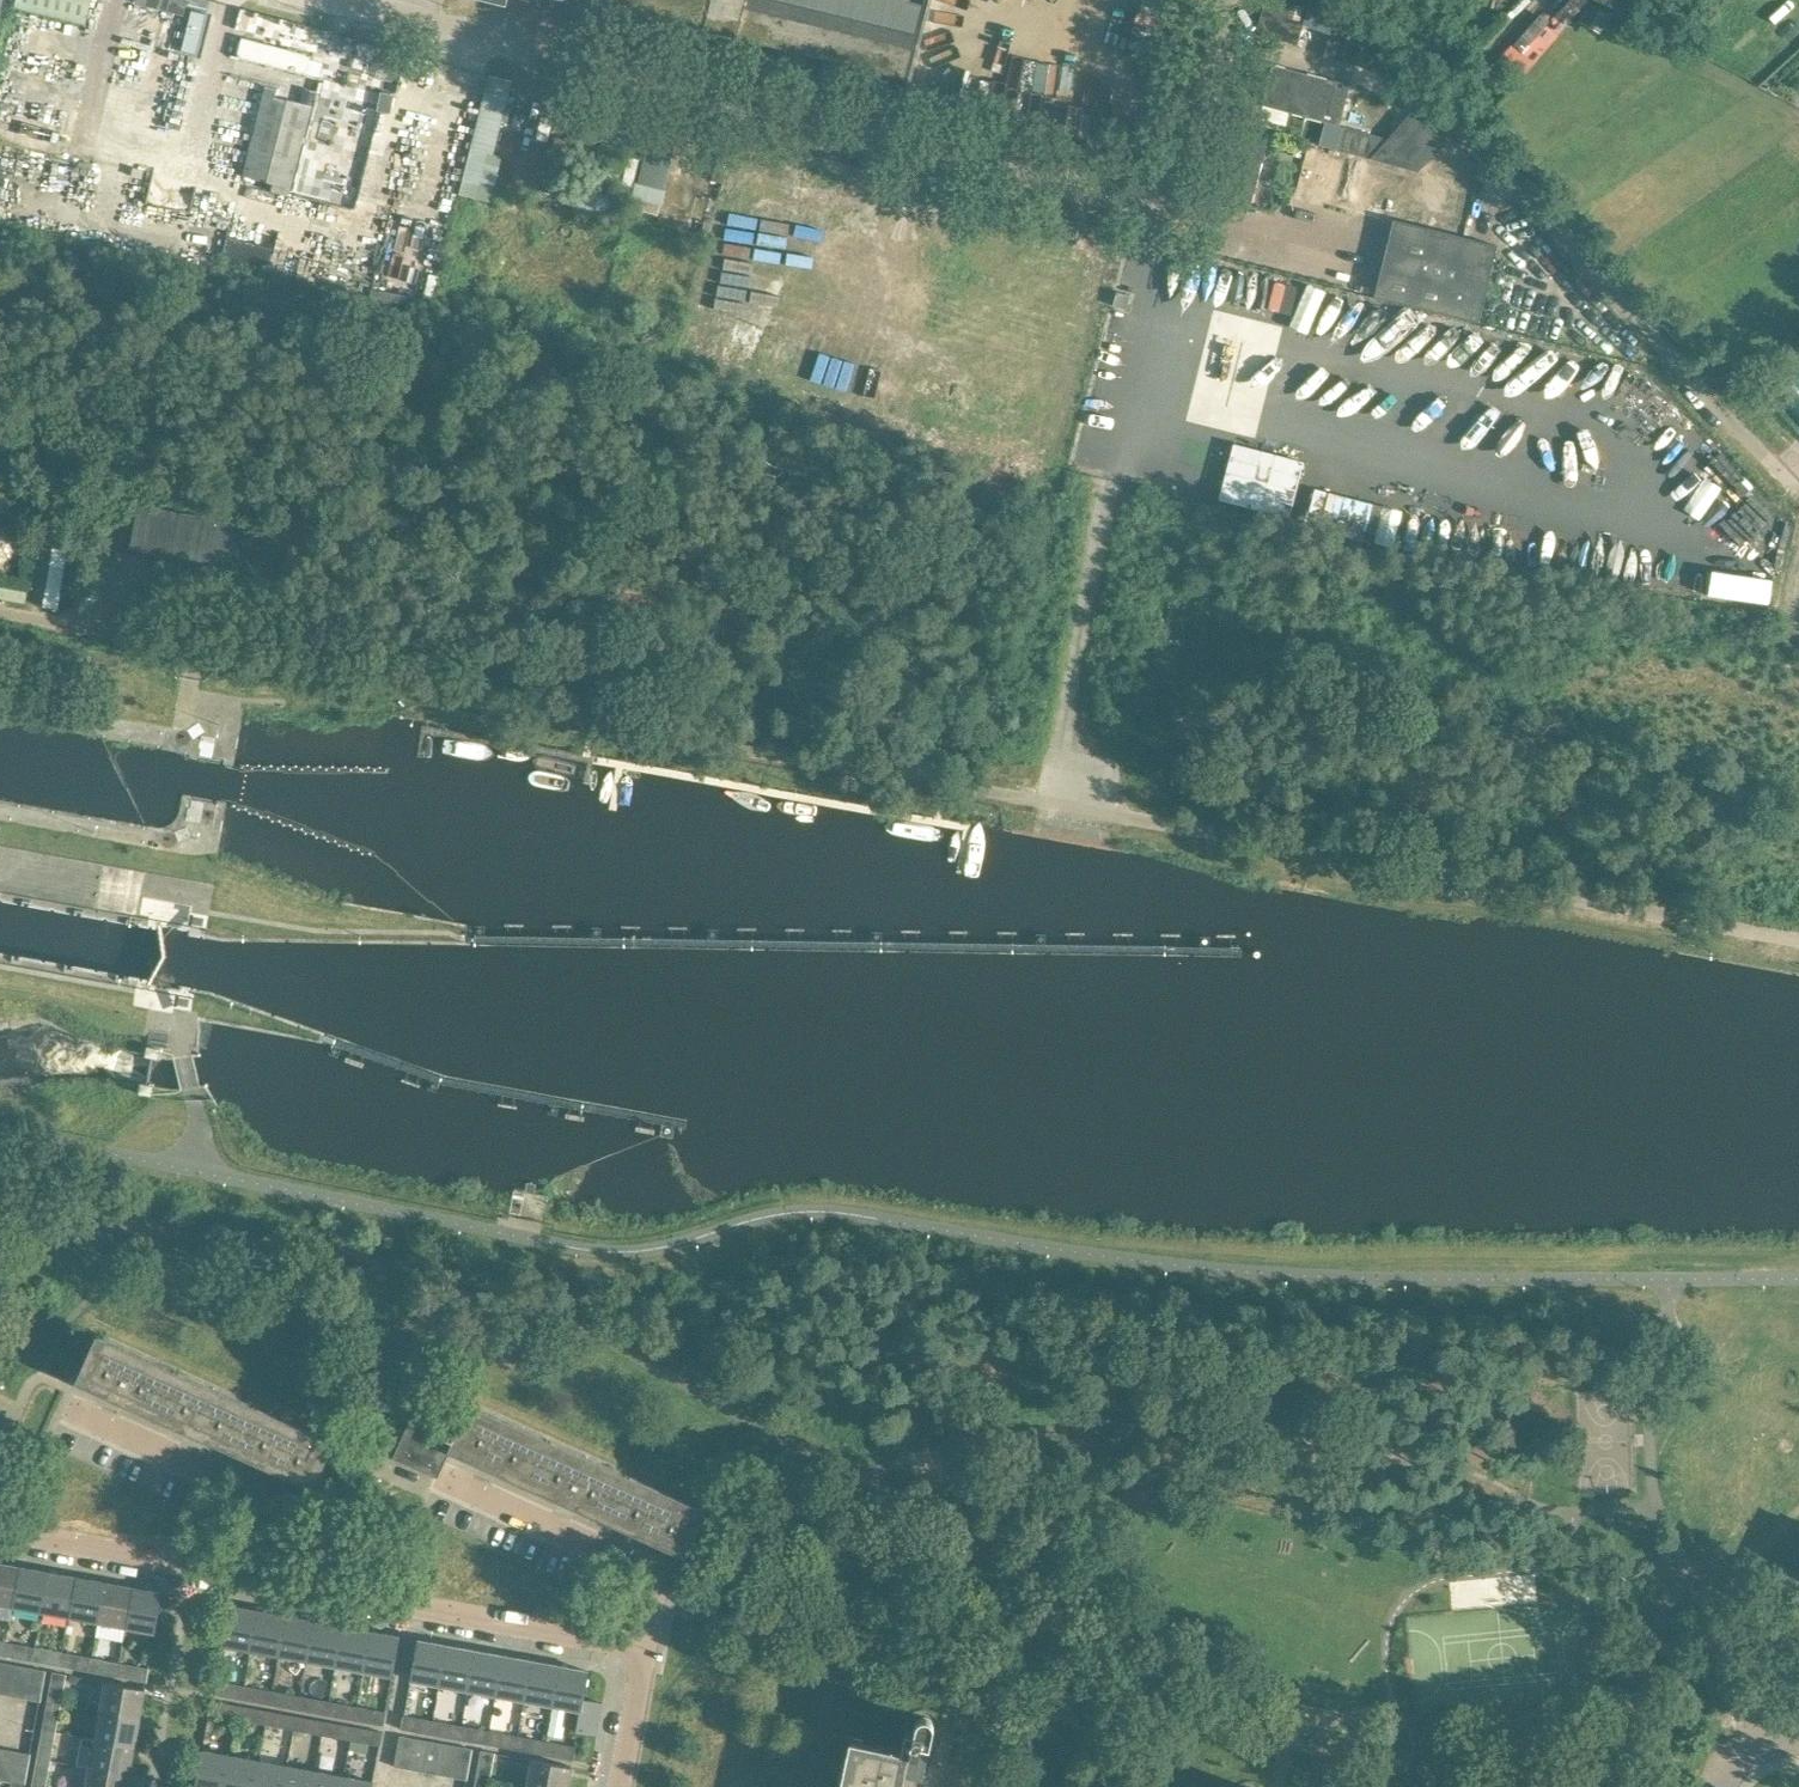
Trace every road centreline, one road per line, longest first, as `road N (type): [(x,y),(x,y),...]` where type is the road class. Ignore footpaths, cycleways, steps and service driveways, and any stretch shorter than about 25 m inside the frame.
road 1 (unclassified): [(0,608),(1798,938)]
road 2 (unclassified): [(1229,0),(1177,182),(1154,198),(1127,201),(337,0)]
road 3 (residential): [(271,1577),(650,1645)]
road 4 (residential): [(650,1645),(660,1575),(447,1477)]
road 5 (residential): [(271,1577),(282,1503),(73,1407)]
road 6 (residential): [(0,1530),(271,1577)]
road 7 (residential): [(650,1645),(623,1786)]

